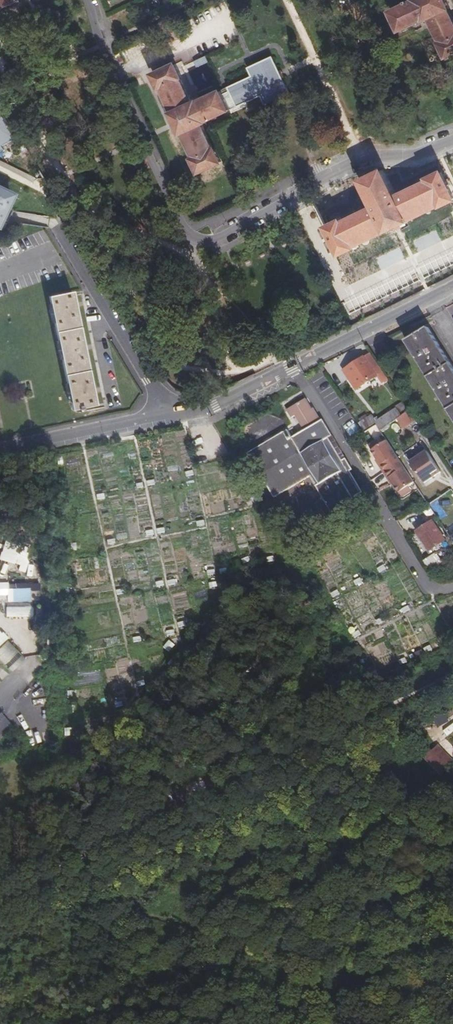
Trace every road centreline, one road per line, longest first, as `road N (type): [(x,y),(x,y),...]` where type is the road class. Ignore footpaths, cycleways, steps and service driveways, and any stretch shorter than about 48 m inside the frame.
road 1 (residential): [(83,0),(172,225),(192,242),(226,244),(367,162),(452,142)]
road 2 (residential): [(293,367),(424,583),(452,588)]
road 3 (unclassified): [(165,416),(56,222)]
road 4 (residential): [(293,367),(452,290)]
road 5 (residential): [(0,449),(165,416)]
road 6 (residential): [(165,416),(216,405),(293,367)]

